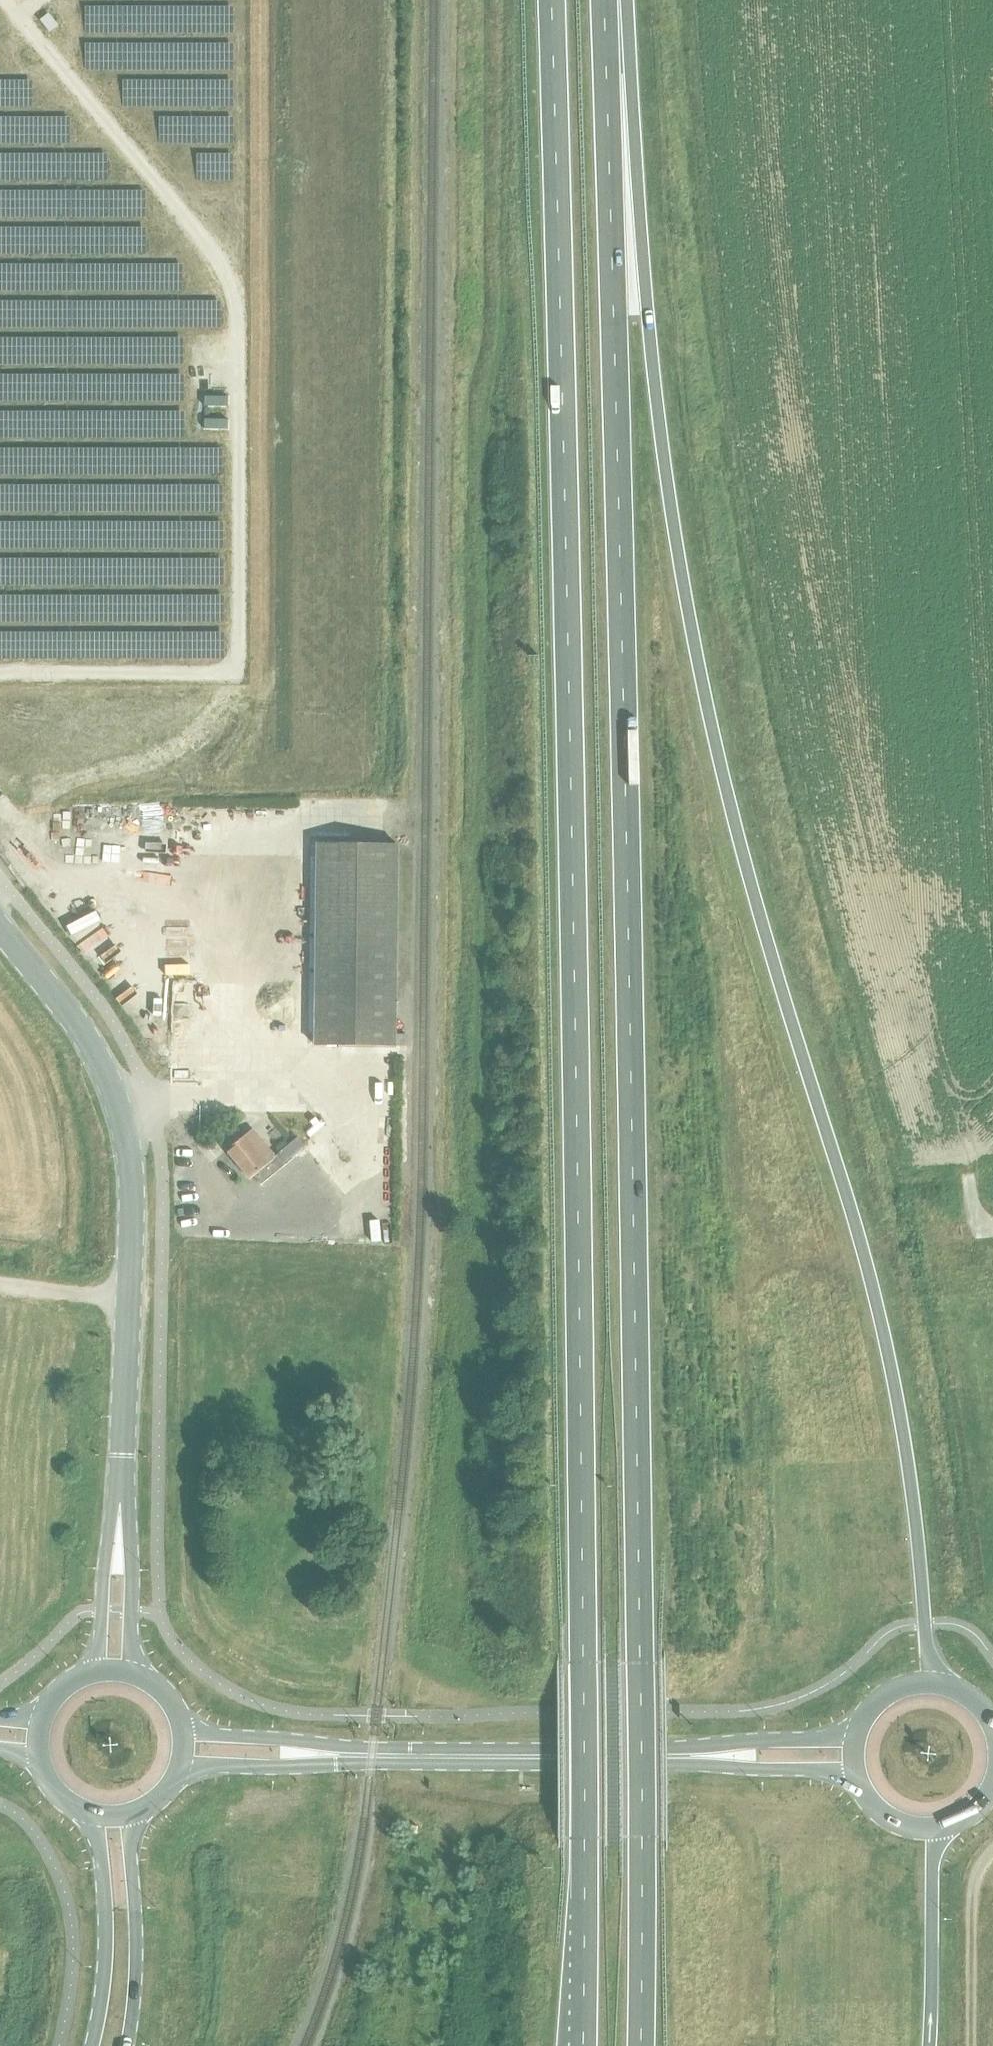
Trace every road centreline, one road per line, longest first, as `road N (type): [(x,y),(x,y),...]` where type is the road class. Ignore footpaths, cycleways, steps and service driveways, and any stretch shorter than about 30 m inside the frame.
road 1 (trunk): [(640,2045),(629,933),(604,0)]
road 2 (trunk): [(552,0),(572,833),(583,2045)]
road 3 (trunk): [(933,1680),(907,1456),(868,1270),(713,740),(678,561),(609,0)]
road 4 (tertiary): [(120,1535),(131,1298),(126,1113),(100,1054),(0,924)]
road 5 (secondary): [(712,1756),(347,1754)]
road 6 (secondary): [(82,1809),(100,1841),(105,1888),(108,1975),(93,2045)]
road 7 (secondary): [(126,2045),(137,1968),(132,1845),(140,1812)]
road 8 (trunk): [(930,2045),(938,1828)]
road 9 (secondary): [(180,1775),(347,1754)]
road 10 (secondary): [(347,1754),(185,1722)]
road 11 (track): [(972,1894),(971,2045)]
road 12 (secondary): [(857,1728),(759,1739),(712,1756)]
road 13 (secondary): [(712,1756),(758,1769),(855,1774)]
road 14 (tertiary): [(142,1675),(120,1535)]
road 15 (tertiary): [(120,1535),(103,1576),(93,1672)]
road 16 (track): [(131,1298),(0,1288)]

